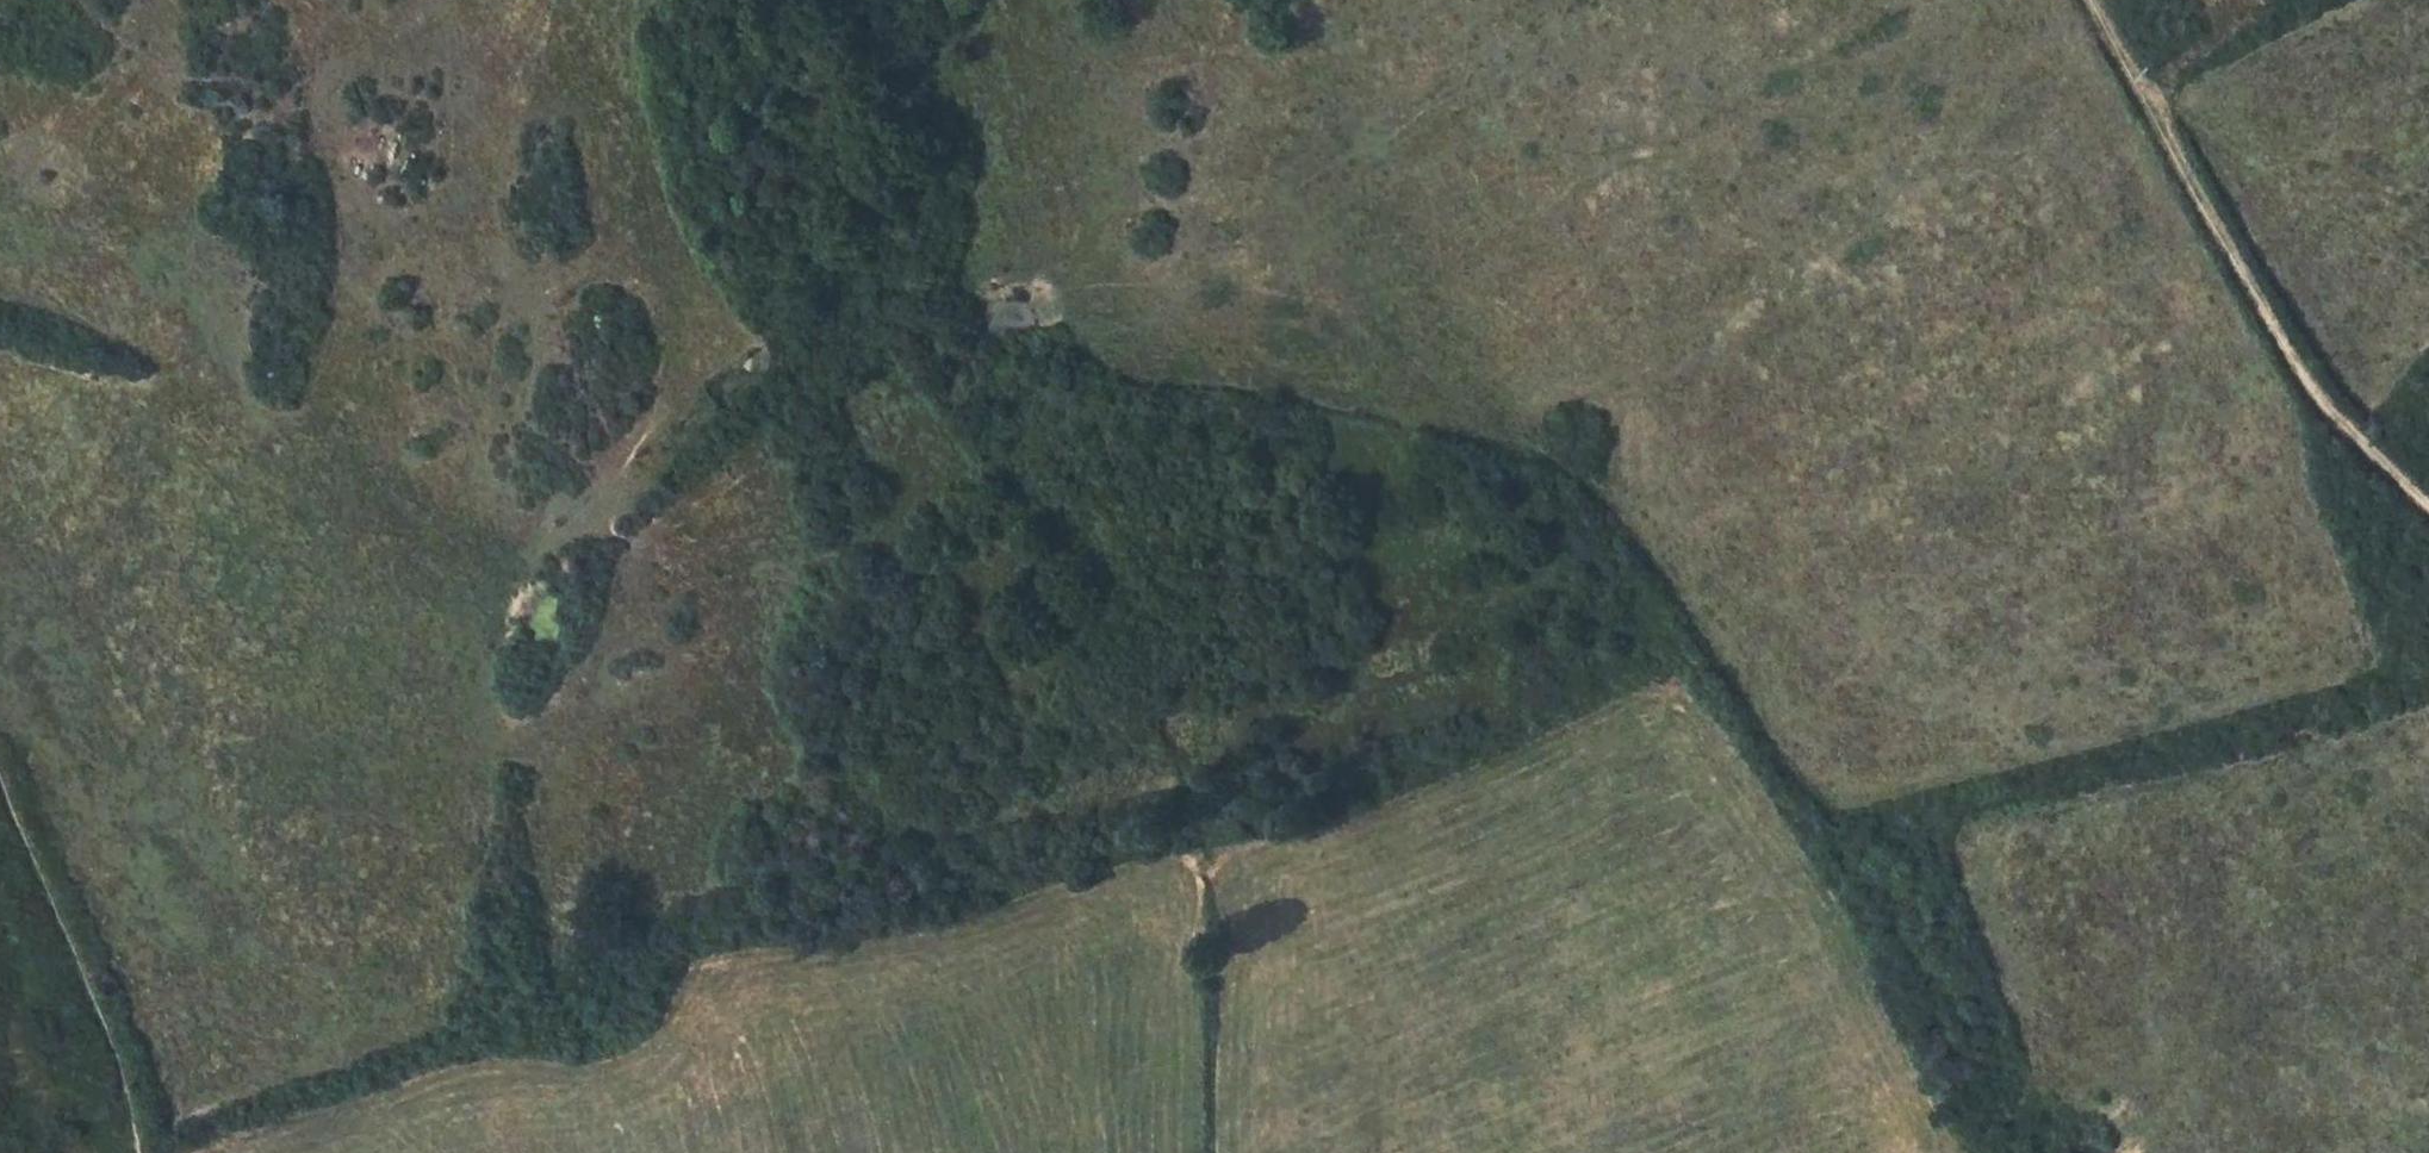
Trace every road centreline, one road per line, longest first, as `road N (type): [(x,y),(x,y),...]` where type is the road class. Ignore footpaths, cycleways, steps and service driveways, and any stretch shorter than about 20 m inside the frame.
road 1 (track): [(2098,0),(2155,109),(2337,405),(2428,493)]
road 2 (track): [(0,778),(117,1042),(140,1152)]

